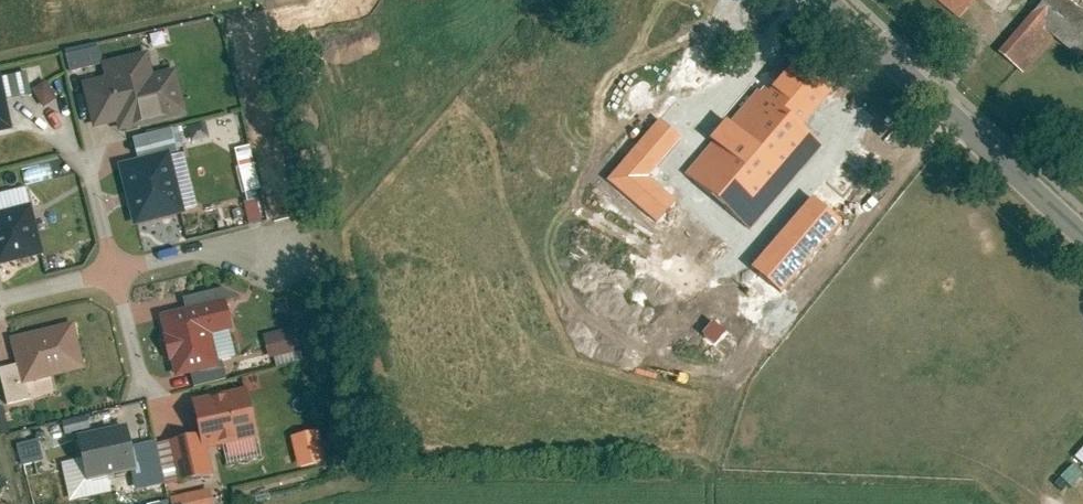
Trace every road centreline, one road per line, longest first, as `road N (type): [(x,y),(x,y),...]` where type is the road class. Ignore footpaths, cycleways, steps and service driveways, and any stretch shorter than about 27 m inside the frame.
road 1 (tertiary): [(1082,235),(823,0)]
road 2 (residential): [(343,0),(240,30),(287,225)]
road 3 (residential): [(118,266),(287,225)]
road 4 (residential): [(0,293),(118,266)]

